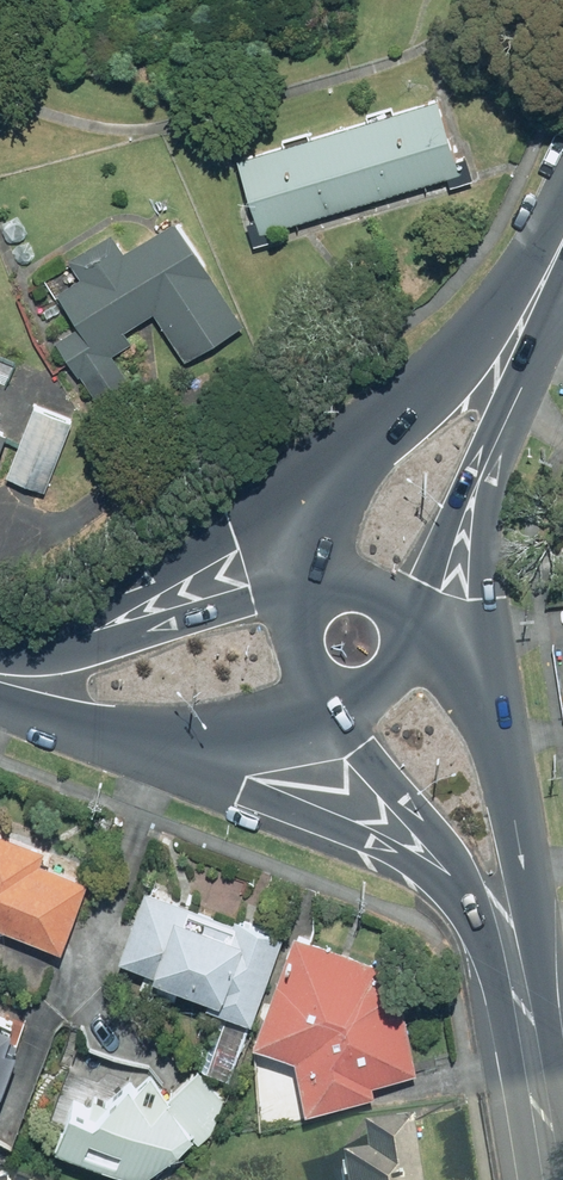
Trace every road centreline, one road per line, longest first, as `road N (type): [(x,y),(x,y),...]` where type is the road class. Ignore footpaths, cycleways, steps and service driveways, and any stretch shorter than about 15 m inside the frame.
road 1 (primary): [(45,650),(231,530),(467,334)]
road 2 (primary): [(518,956),(409,864),(97,731)]
road 3 (secondary): [(518,956),(345,703)]
road 4 (primary): [(491,446),(498,741)]
road 5 (primary): [(330,584),(330,539),(345,496),(467,334)]
road 6 (primary): [(45,650),(99,646),(250,602),(314,592)]
road 7 (primary): [(334,701),(232,730),(97,731)]
road 8 (secondary): [(554,1179),(518,956)]
road 9 (secondary): [(498,741),(523,884),(518,956)]
road 10 (primary): [(562,243),(491,446)]
road 11 (primary): [(491,446),(411,621)]
road 12 (secondary): [(415,637),(498,741)]
road 13 (primary): [(334,701),(295,666),(297,613),(314,592)]
road 14 (primary): [(467,334),(562,243)]

